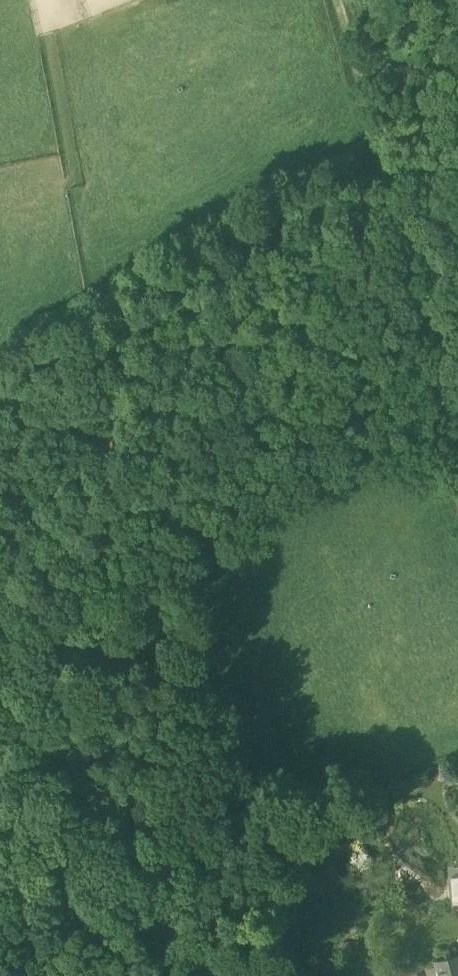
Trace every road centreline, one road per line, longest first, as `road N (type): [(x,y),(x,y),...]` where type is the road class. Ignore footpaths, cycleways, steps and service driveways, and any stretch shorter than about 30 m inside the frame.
road 1 (track): [(457,467),(372,102),(338,0)]

